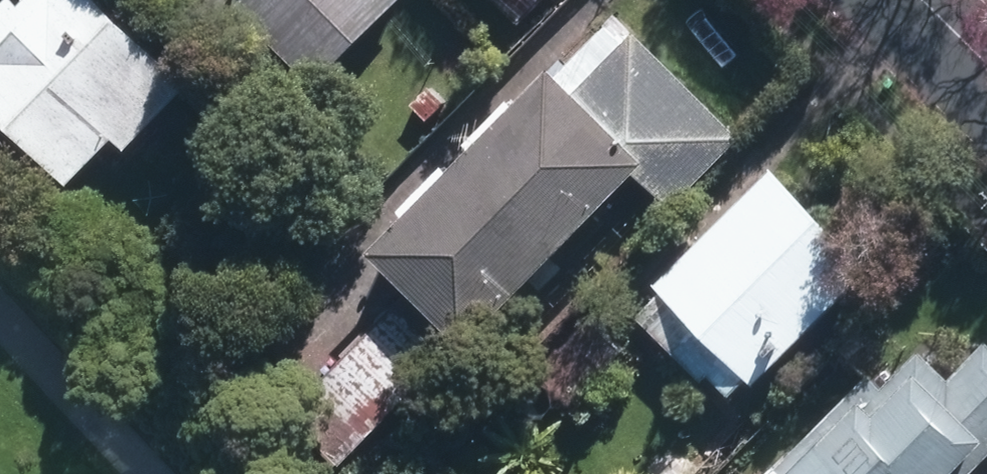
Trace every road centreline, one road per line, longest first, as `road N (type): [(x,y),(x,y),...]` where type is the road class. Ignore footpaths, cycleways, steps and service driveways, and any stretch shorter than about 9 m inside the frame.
road 1 (motorway): [(758,473),(518,0)]
road 2 (motorway): [(747,0),(978,473)]

